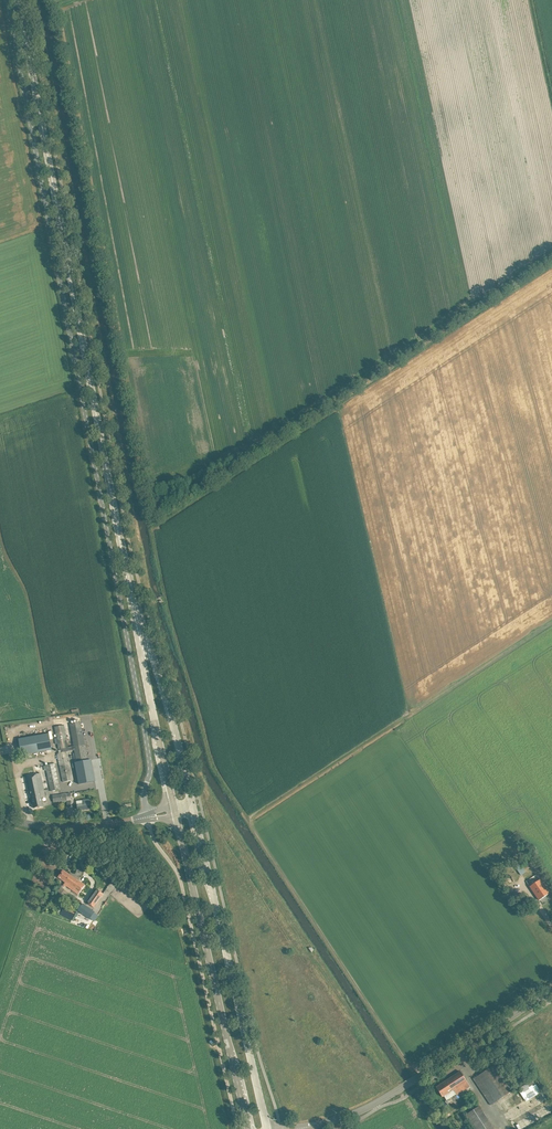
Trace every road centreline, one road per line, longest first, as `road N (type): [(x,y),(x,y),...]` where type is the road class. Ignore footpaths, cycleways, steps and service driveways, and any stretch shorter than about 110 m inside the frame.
road 1 (unclassified): [(146,817),(146,735),(8,0)]
road 2 (track): [(420,1077),(251,822),(551,622)]
road 3 (primary): [(134,603),(18,0)]
road 4 (unclassified): [(238,1128),(182,885),(146,817)]
road 5 (primary): [(267,1128),(194,812)]
road 6 (primary): [(175,814),(248,1128)]
road 7 (tertiary): [(300,1128),(378,1102),(551,990)]
road 8 (primary): [(194,812),(134,603)]
road 9 (primary): [(134,603),(174,805)]
road 10 (tertiary): [(0,816),(91,828),(146,817)]

